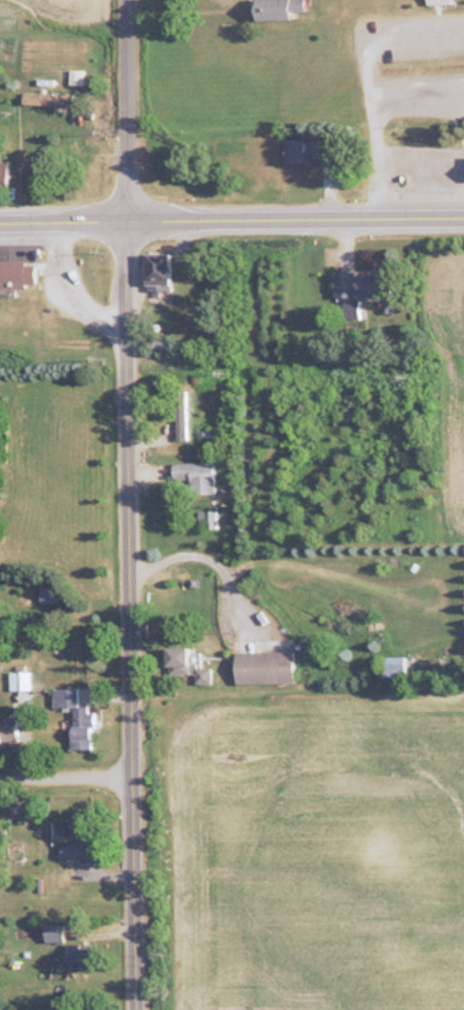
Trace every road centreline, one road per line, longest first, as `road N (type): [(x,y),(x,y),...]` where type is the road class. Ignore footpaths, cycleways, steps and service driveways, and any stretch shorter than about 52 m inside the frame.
road 1 (residential): [(141,1009),(124,0)]
road 2 (primary): [(0,224),(463,218)]
road 3 (residential): [(137,783),(0,785)]

